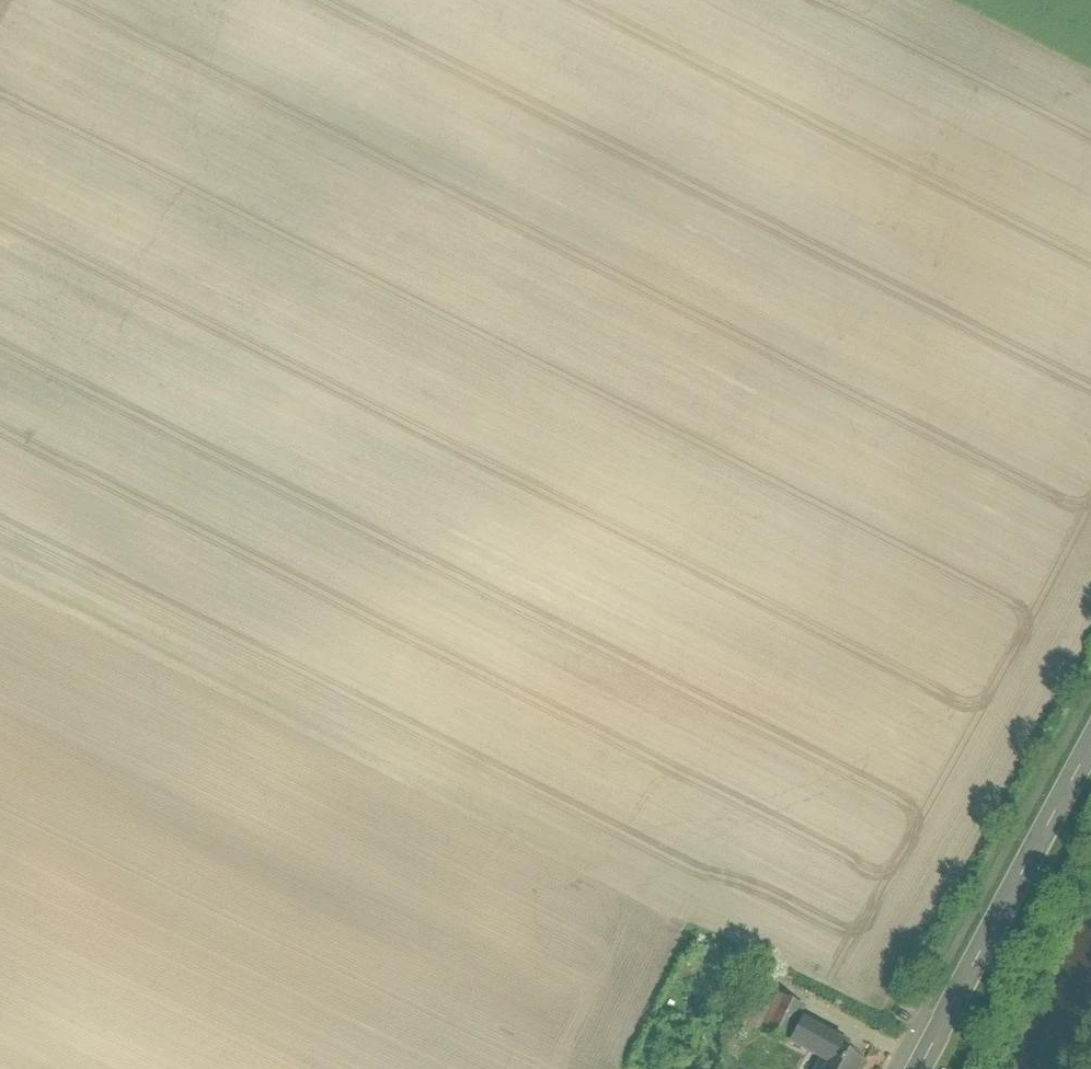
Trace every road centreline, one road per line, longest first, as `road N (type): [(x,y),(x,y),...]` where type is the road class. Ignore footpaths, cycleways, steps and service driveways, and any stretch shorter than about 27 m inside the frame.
road 1 (tertiary): [(919,1068),(1090,746)]

